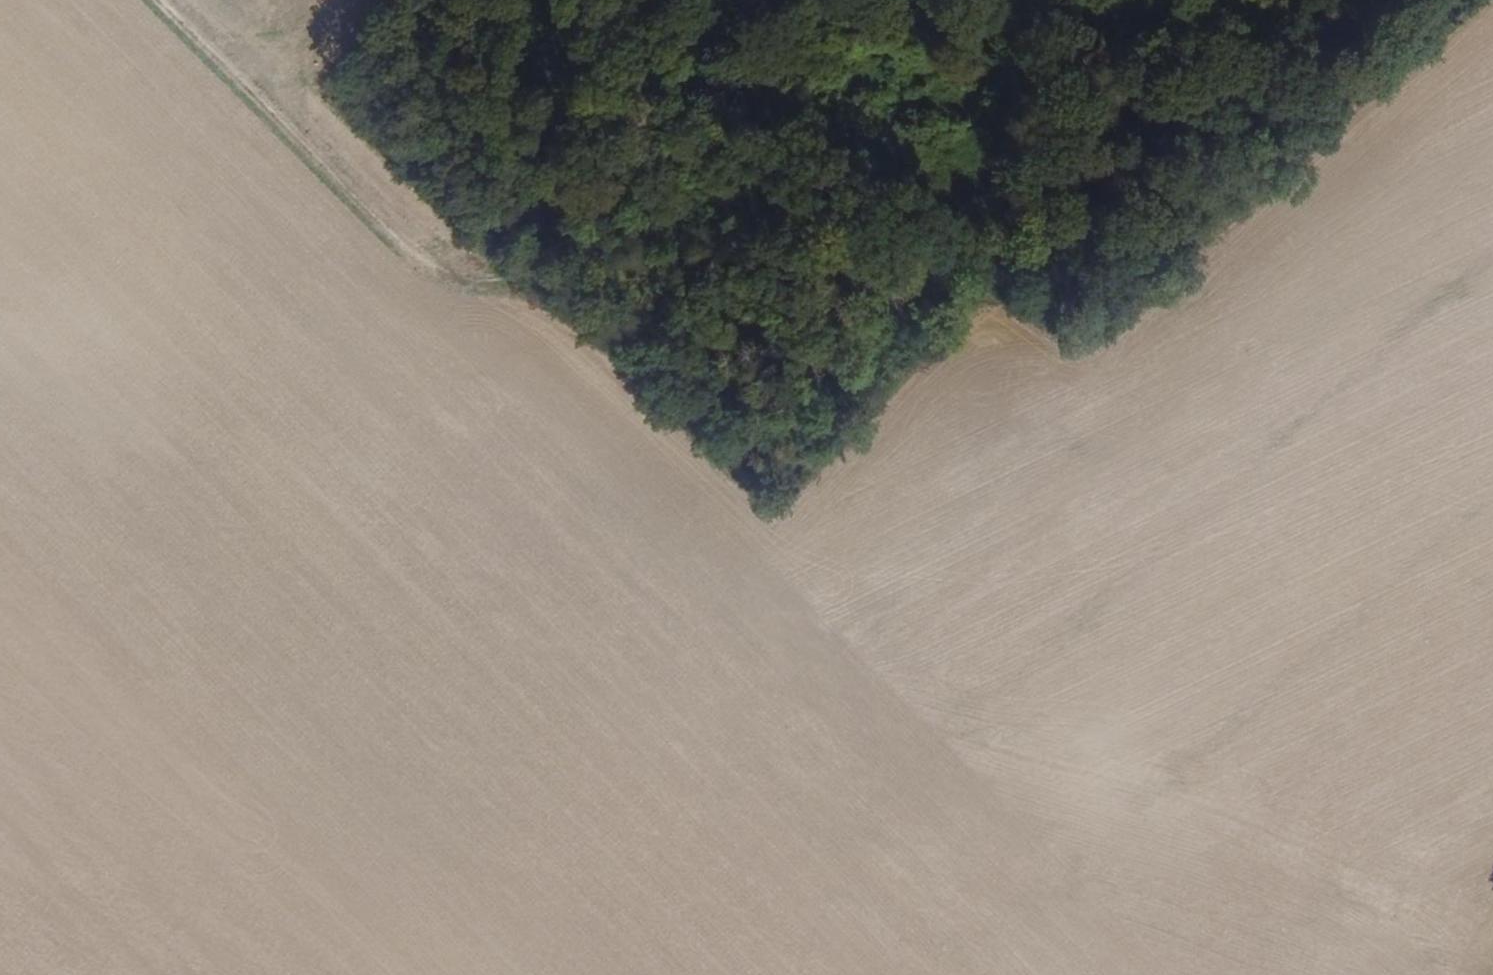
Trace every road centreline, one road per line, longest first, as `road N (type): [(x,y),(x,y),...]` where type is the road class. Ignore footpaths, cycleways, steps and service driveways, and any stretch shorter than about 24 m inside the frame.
road 1 (track): [(161,0),(441,273),(485,289),(513,286),(611,215)]
road 2 (track): [(1037,0),(781,71),(712,110),(611,215)]

